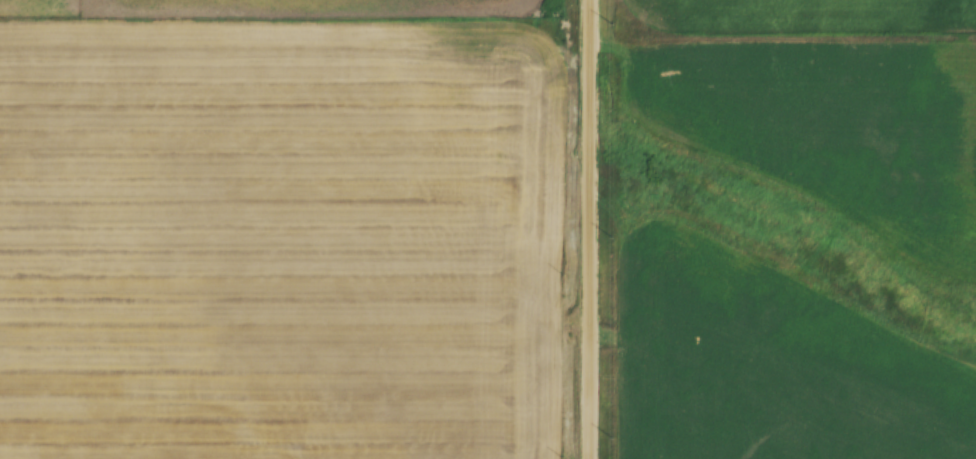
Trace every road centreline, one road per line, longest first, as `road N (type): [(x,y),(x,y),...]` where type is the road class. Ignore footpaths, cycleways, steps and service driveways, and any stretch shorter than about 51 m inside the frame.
road 1 (track): [(591,458),(592,0)]

